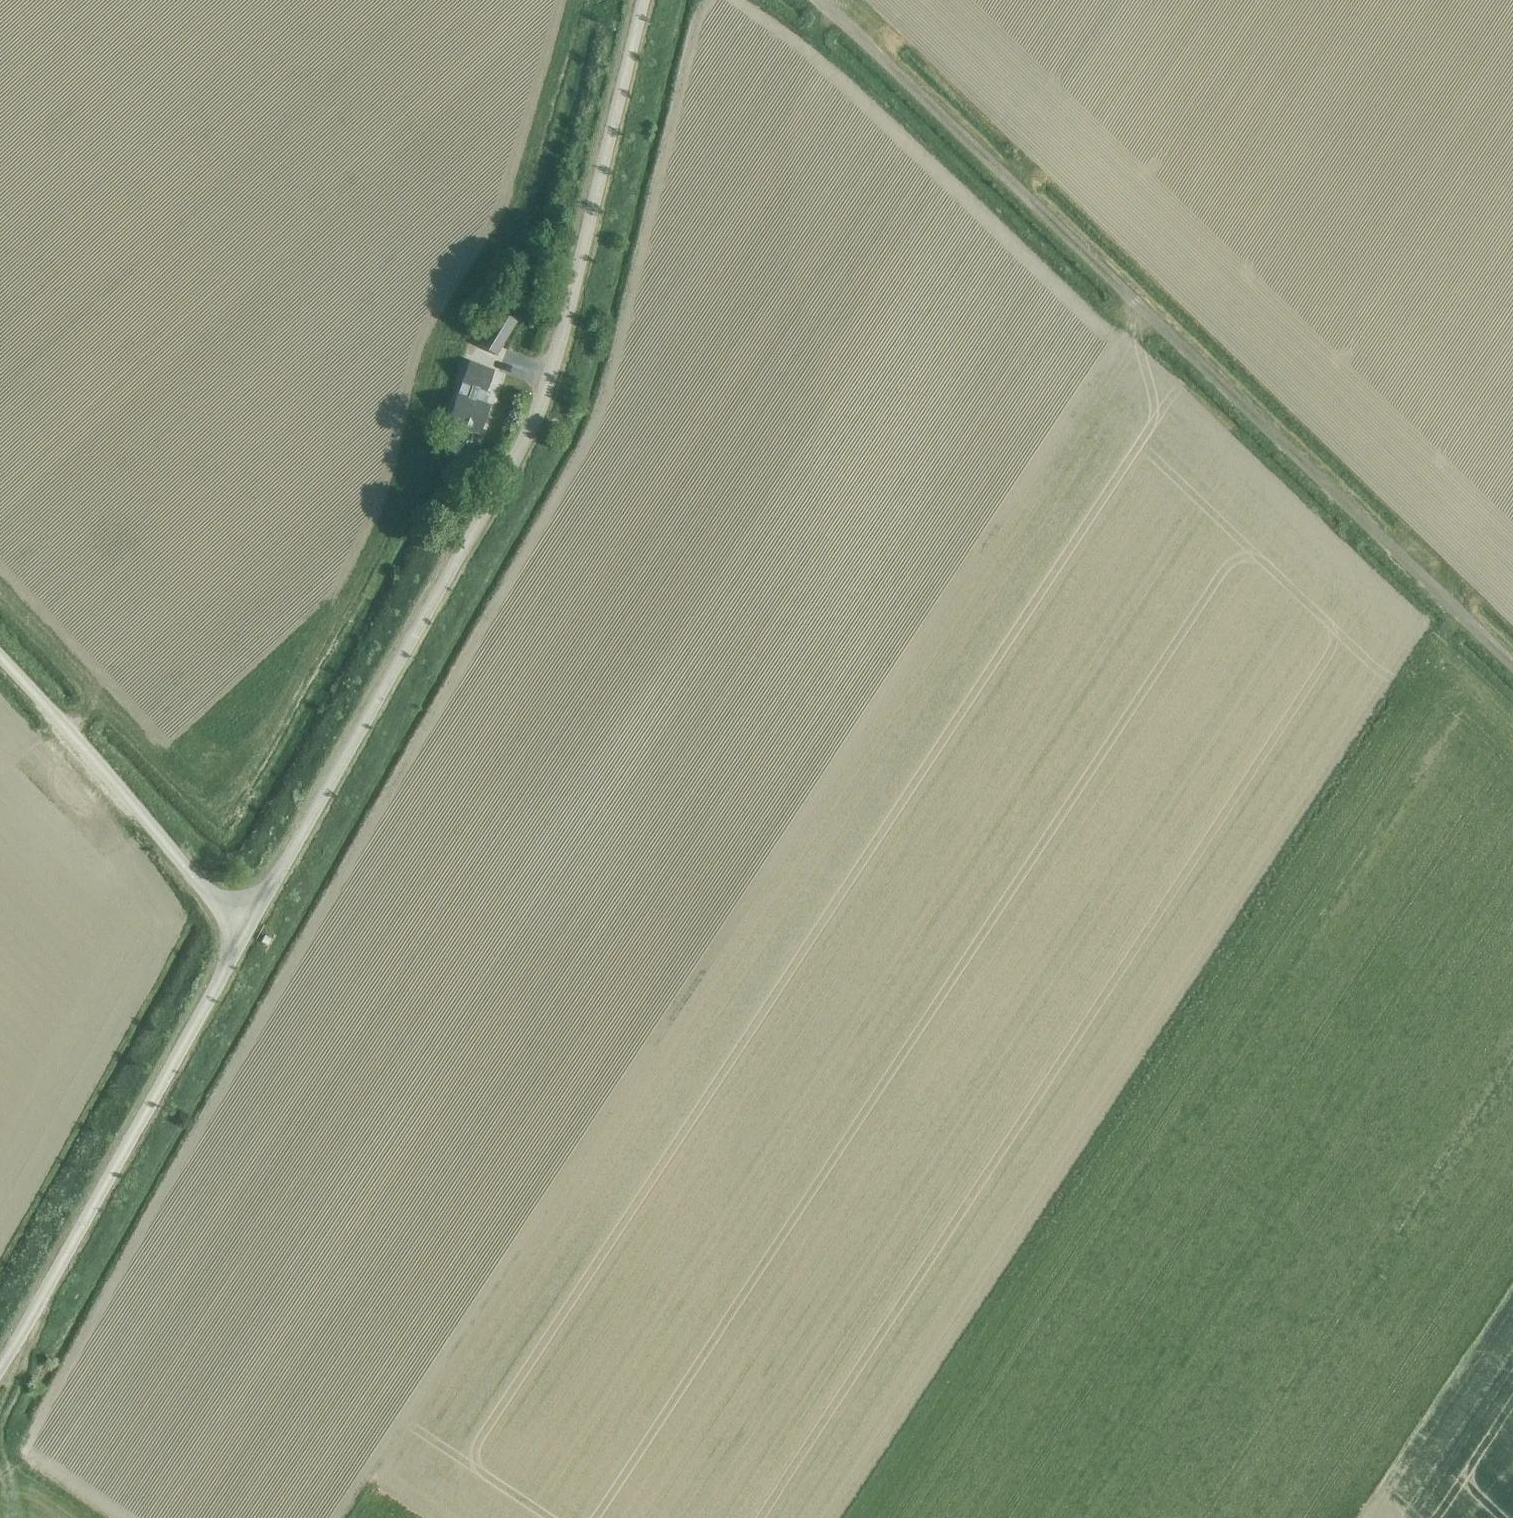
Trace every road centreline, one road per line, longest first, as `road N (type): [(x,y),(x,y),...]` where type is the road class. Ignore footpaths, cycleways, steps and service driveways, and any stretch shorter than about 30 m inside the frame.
road 1 (unclassified): [(247,929),(530,426),(552,367),(641,0)]
road 2 (track): [(816,0),(1512,664)]
road 3 (unclassified): [(0,1368),(247,929)]
road 4 (unclassified): [(247,929),(227,915),(0,661)]

